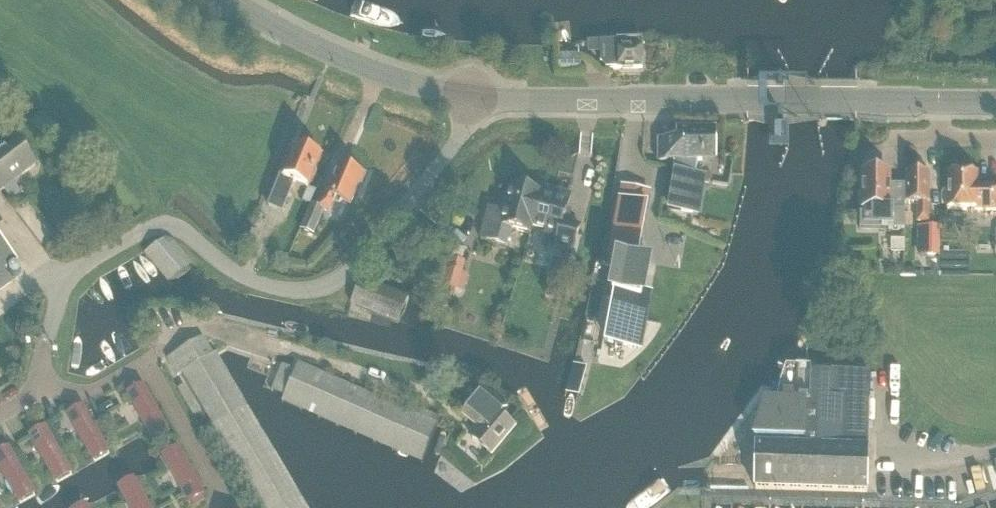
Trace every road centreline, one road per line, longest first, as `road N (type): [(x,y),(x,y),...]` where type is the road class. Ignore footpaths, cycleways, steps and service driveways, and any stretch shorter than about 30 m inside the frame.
road 1 (unclassified): [(474,98),(458,137),(331,284),(266,286),(230,269),(186,231),(159,226),(77,267),(43,350)]
road 2 (secondary): [(940,101),(474,98)]
road 3 (secondary): [(474,98),(311,46),(230,0)]

